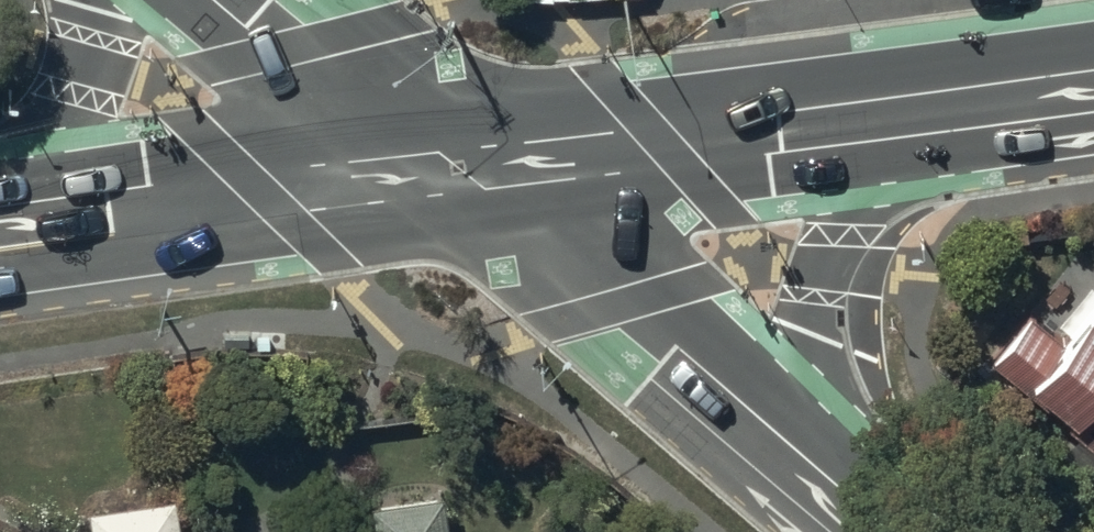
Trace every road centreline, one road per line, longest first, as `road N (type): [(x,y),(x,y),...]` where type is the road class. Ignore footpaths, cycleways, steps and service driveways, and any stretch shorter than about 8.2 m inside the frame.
road 1 (secondary): [(458,168),(0,238)]
road 2 (unclassified): [(458,168),(805,464)]
road 3 (secondary): [(909,107),(458,168)]
road 4 (secondary): [(909,107),(850,201),(827,269),(811,345),(805,464)]
road 5 (secondary): [(0,233),(83,109),(113,0)]
road 6 (secondary): [(458,168),(259,0)]
road 7 (secondary): [(1093,78),(909,107)]

